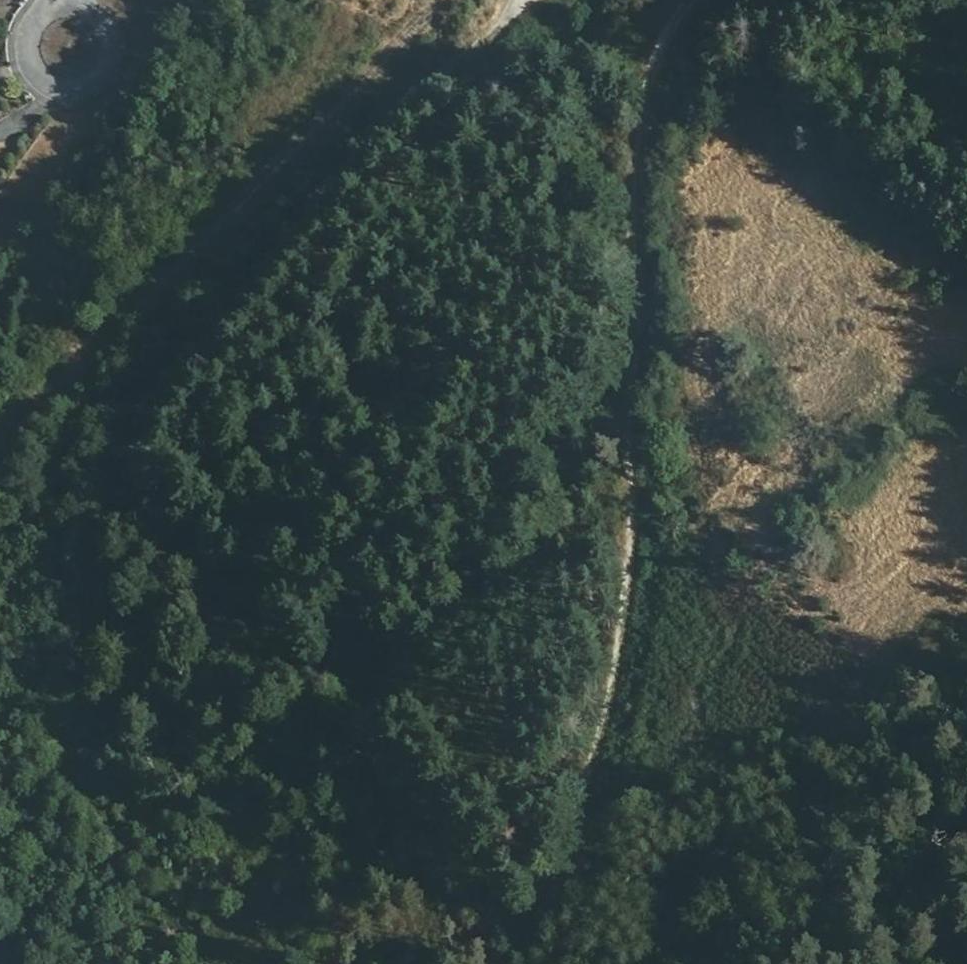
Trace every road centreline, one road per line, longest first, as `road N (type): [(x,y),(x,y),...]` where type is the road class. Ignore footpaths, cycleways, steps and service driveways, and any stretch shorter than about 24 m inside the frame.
road 1 (residential): [(57,5),(89,10),(108,36),(103,68),(76,87),(44,82),(25,56),(30,24)]

